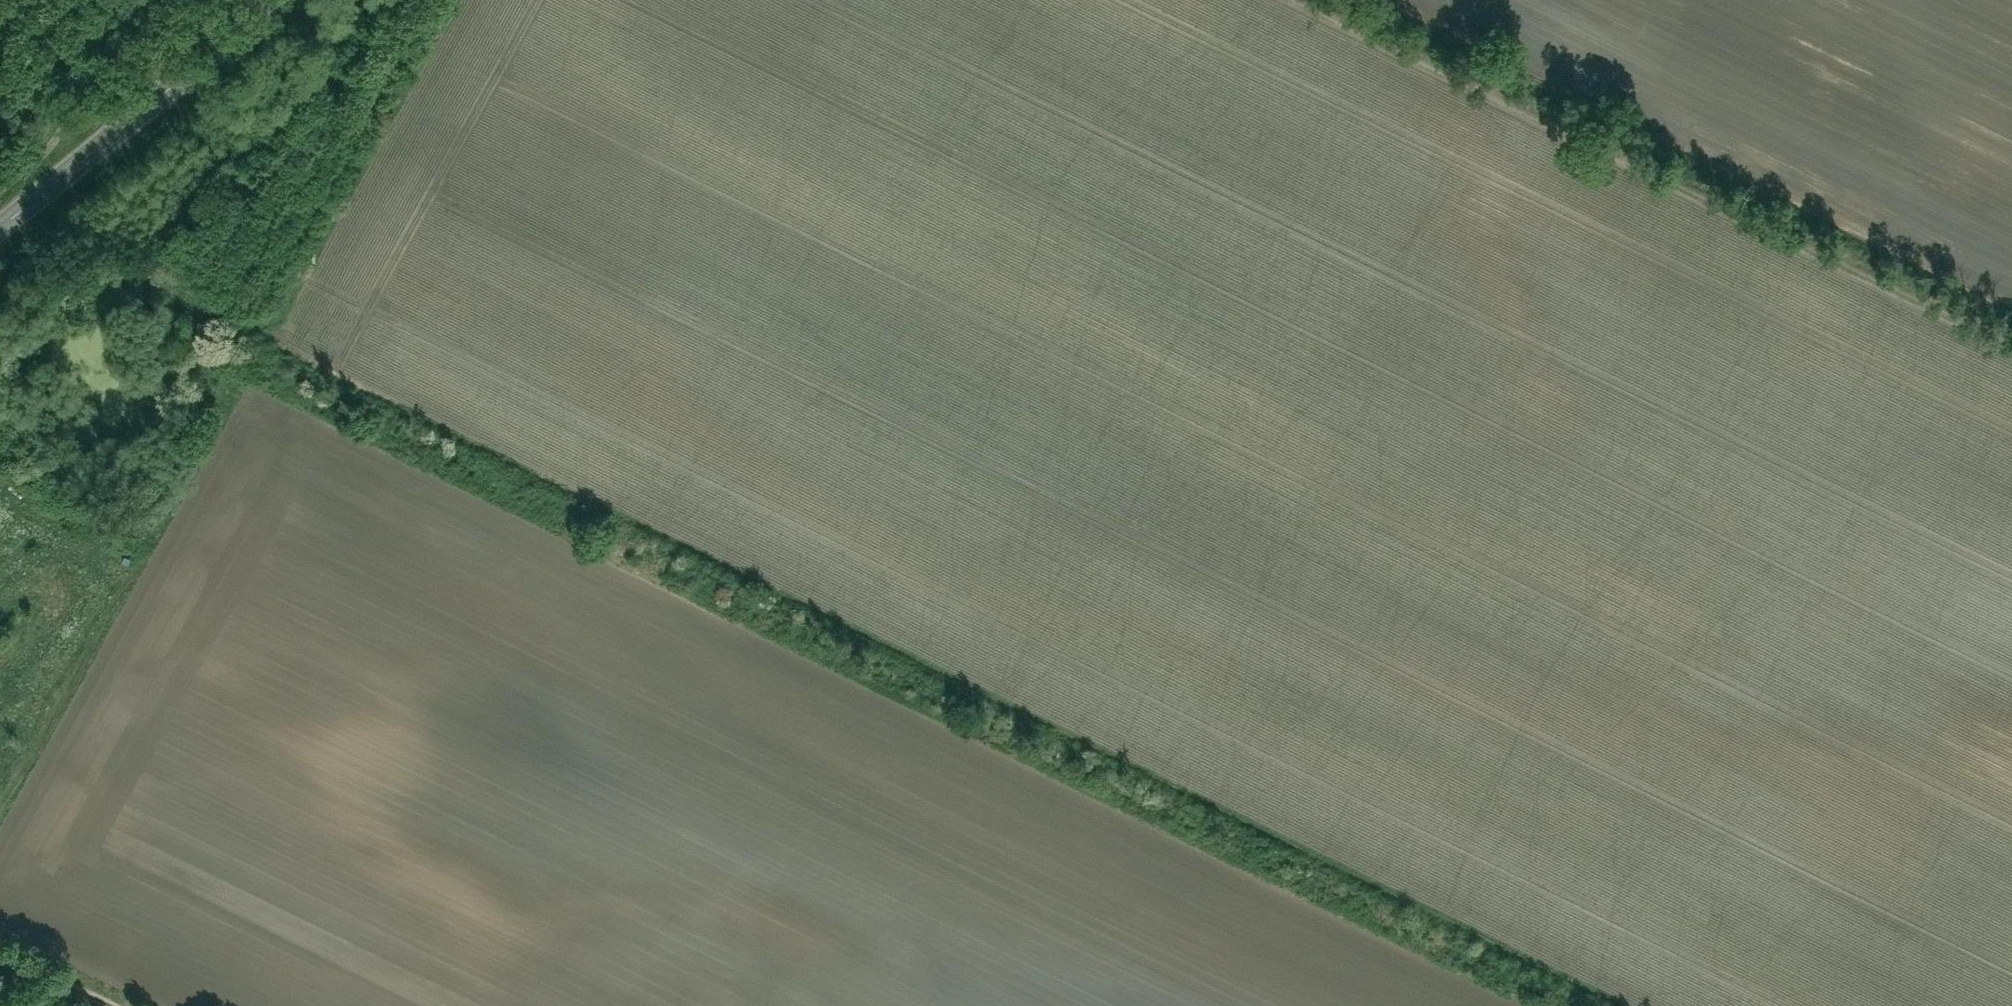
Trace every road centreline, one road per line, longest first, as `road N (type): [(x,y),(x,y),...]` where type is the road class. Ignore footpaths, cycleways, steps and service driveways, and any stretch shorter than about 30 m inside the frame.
road 1 (track): [(1290,0),(2011,351)]
road 2 (tertiary): [(282,0),(0,232)]

